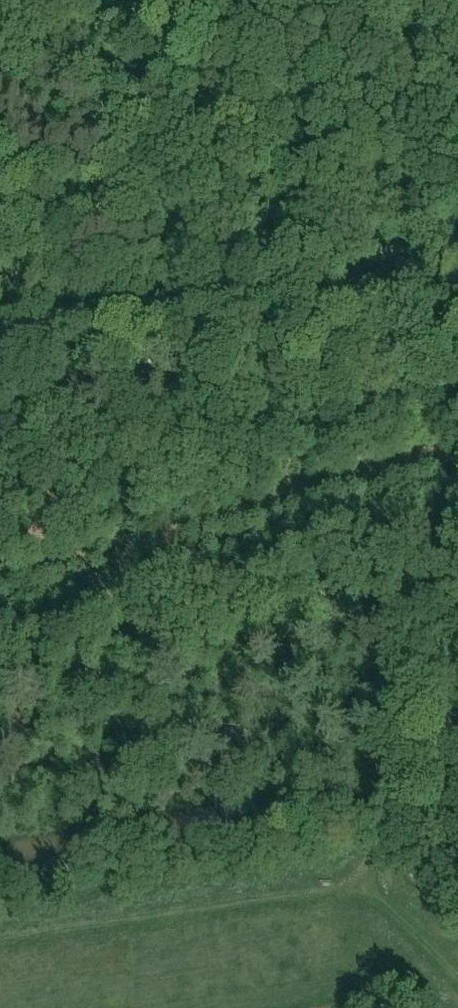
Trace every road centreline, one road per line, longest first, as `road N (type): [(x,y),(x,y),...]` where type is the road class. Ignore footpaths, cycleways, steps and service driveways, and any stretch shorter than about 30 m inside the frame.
road 1 (track): [(0,612),(457,476)]
road 2 (tertiary): [(0,321),(457,292)]
road 3 (track): [(362,886),(0,942)]
road 4 (track): [(457,971),(362,886)]

